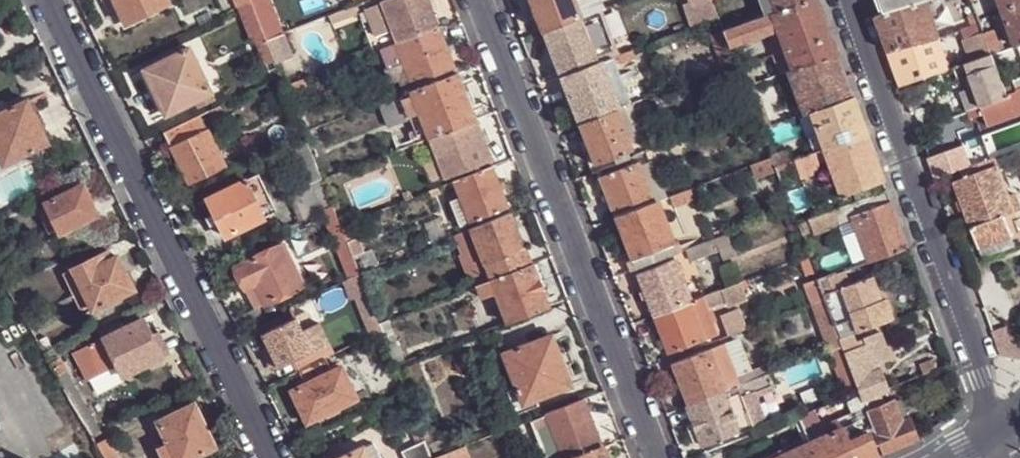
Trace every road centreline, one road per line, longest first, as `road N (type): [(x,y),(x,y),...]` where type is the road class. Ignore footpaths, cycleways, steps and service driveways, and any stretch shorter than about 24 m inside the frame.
road 1 (residential): [(50,0),(268,457)]
road 2 (residential): [(481,0),(659,457)]
road 3 (residential): [(994,430),(847,0)]

